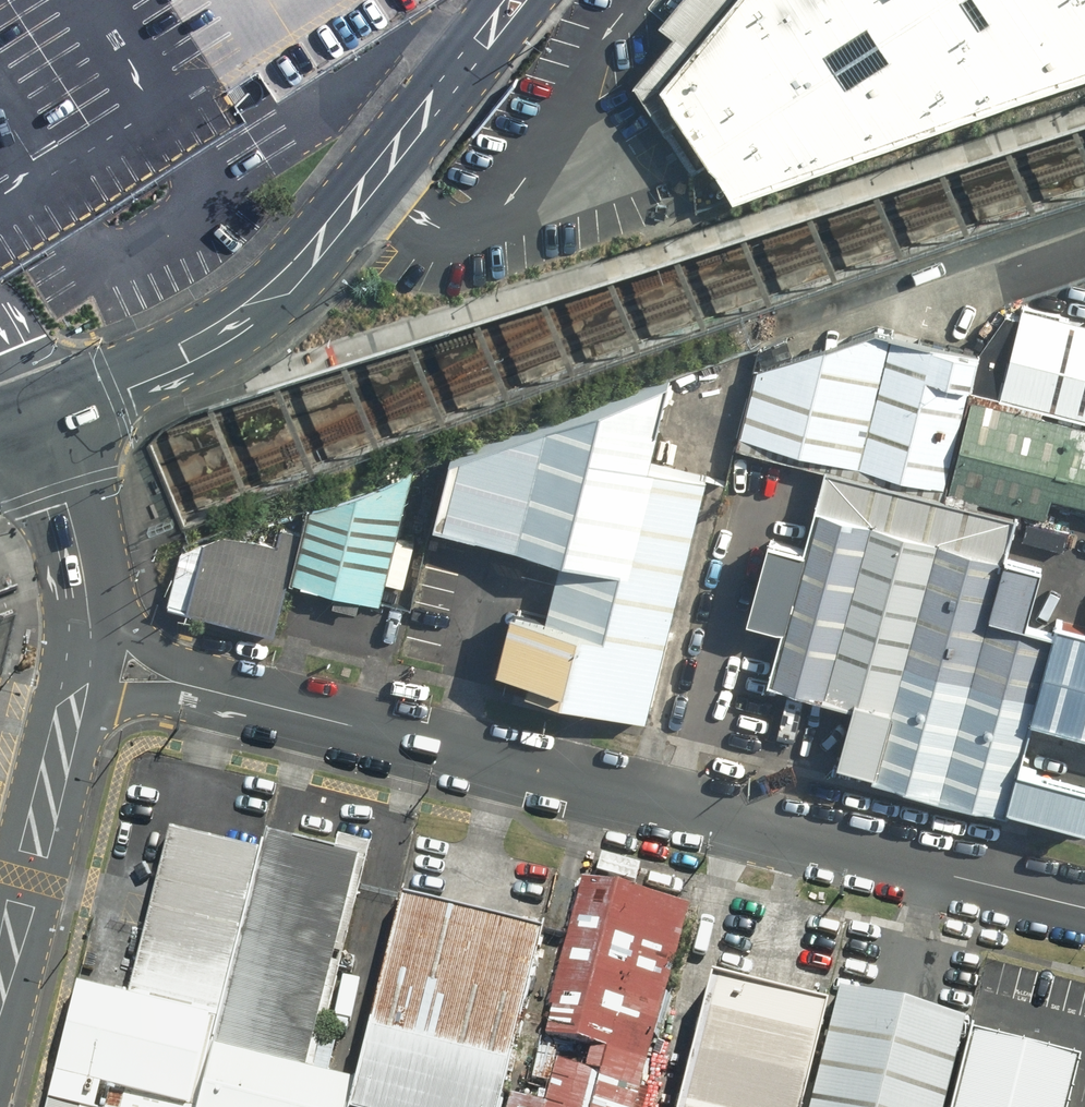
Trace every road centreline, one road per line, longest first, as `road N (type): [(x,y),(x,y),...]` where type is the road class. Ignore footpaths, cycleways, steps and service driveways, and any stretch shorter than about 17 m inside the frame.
road 1 (residential): [(206,690),(1084,915)]
road 2 (tertiary): [(469,60),(362,199),(261,305),(171,363),(29,424)]
road 3 (unclassified): [(69,709),(0,968)]
road 4 (unclassified): [(29,424),(73,623)]
road 5 (residential): [(73,623),(206,690)]
road 6 (residential): [(206,690),(121,695),(69,709)]

